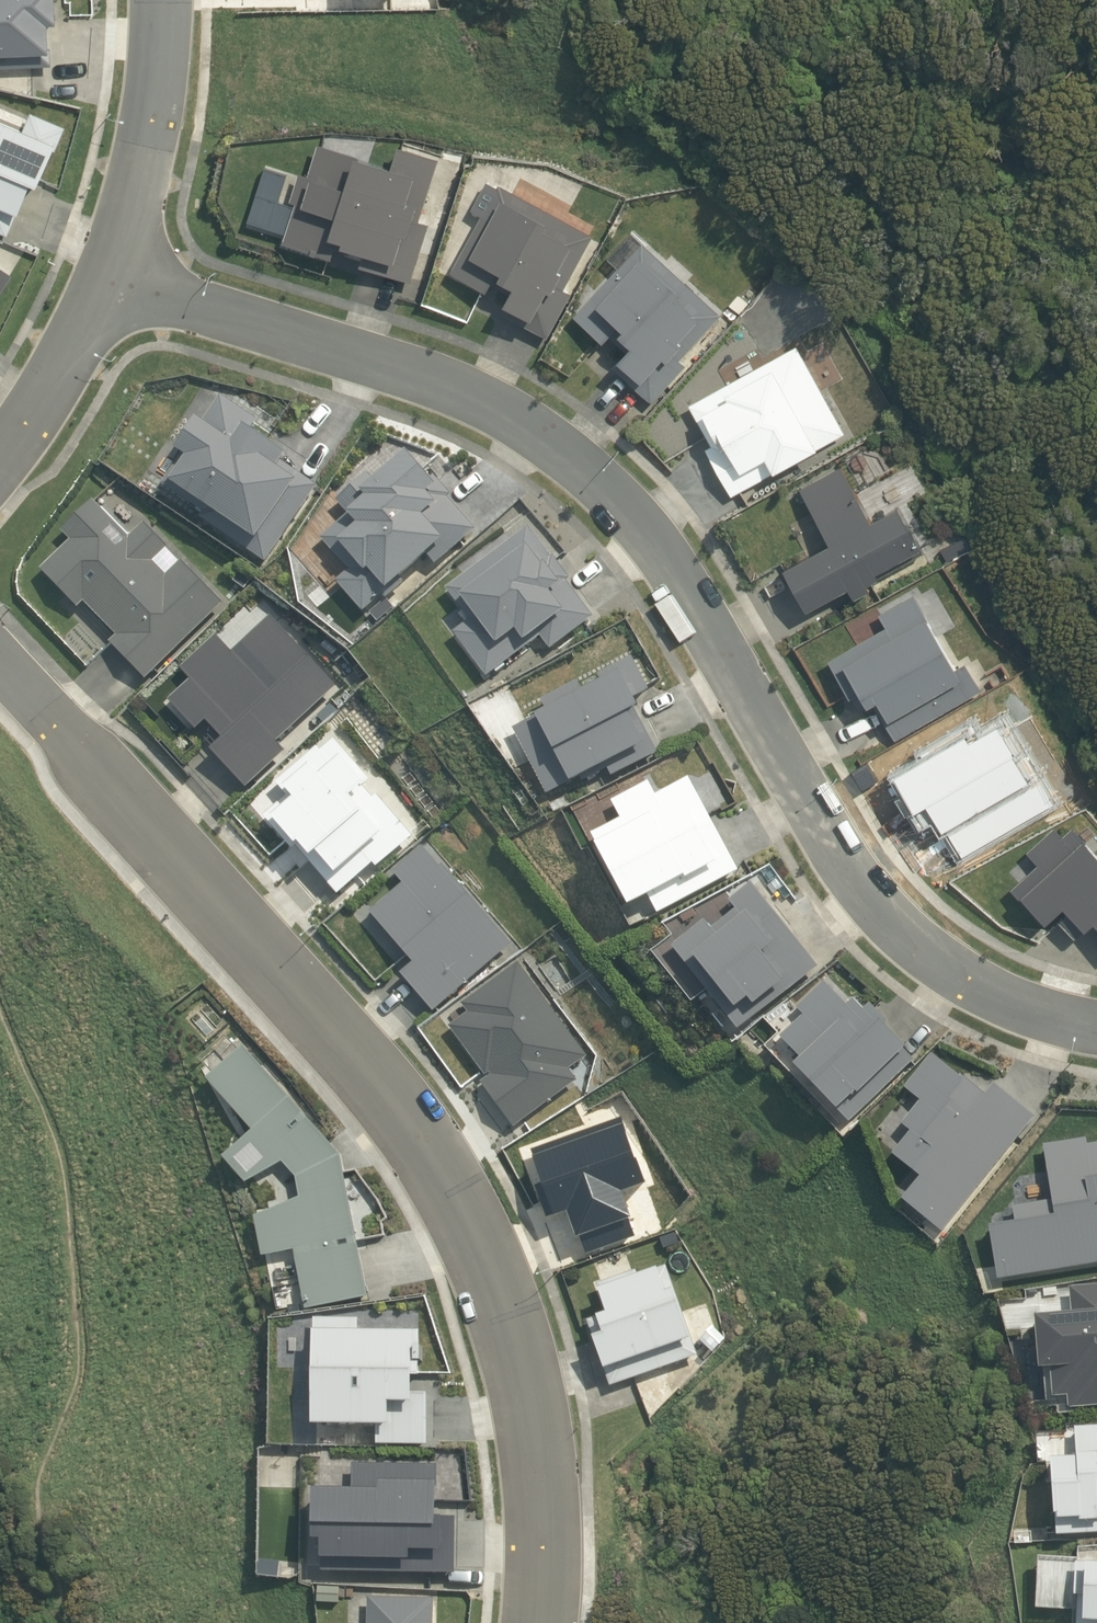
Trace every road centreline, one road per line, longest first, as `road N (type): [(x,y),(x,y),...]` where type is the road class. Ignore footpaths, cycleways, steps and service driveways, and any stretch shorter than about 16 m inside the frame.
road 1 (residential): [(111,268),(477,398),(566,449),(658,543),(888,924),(958,980),(1096,1023)]
road 2 (residential): [(0,657),(349,1048),(455,1194),(482,1245),(530,1385),(545,1514),(540,1622)]
road 3 (residential): [(111,268),(144,149),(162,0)]
road 4 (residential): [(0,490),(70,374),(111,268)]

